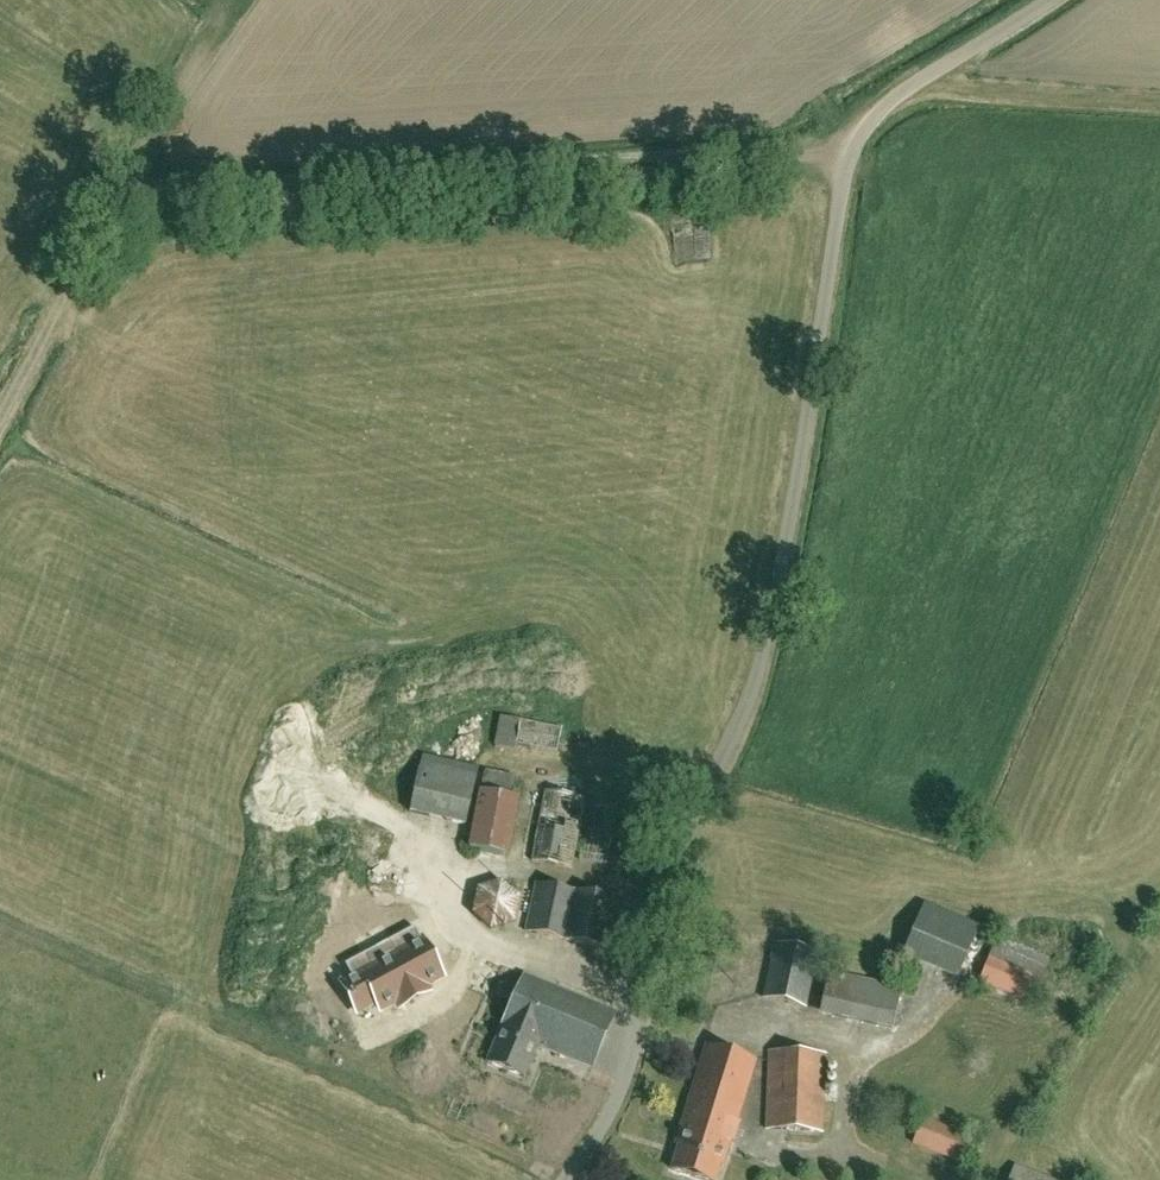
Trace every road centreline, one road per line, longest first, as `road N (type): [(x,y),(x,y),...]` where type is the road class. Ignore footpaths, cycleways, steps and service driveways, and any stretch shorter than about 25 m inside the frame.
road 1 (unclassified): [(570,1179),(628,1083),(660,901),(767,658),(850,155),(903,90),(1054,0)]
road 2 (track): [(850,155),(121,192),(0,412)]
road 3 (track): [(564,1179),(0,932)]
road 4 (track): [(121,192),(214,13)]

